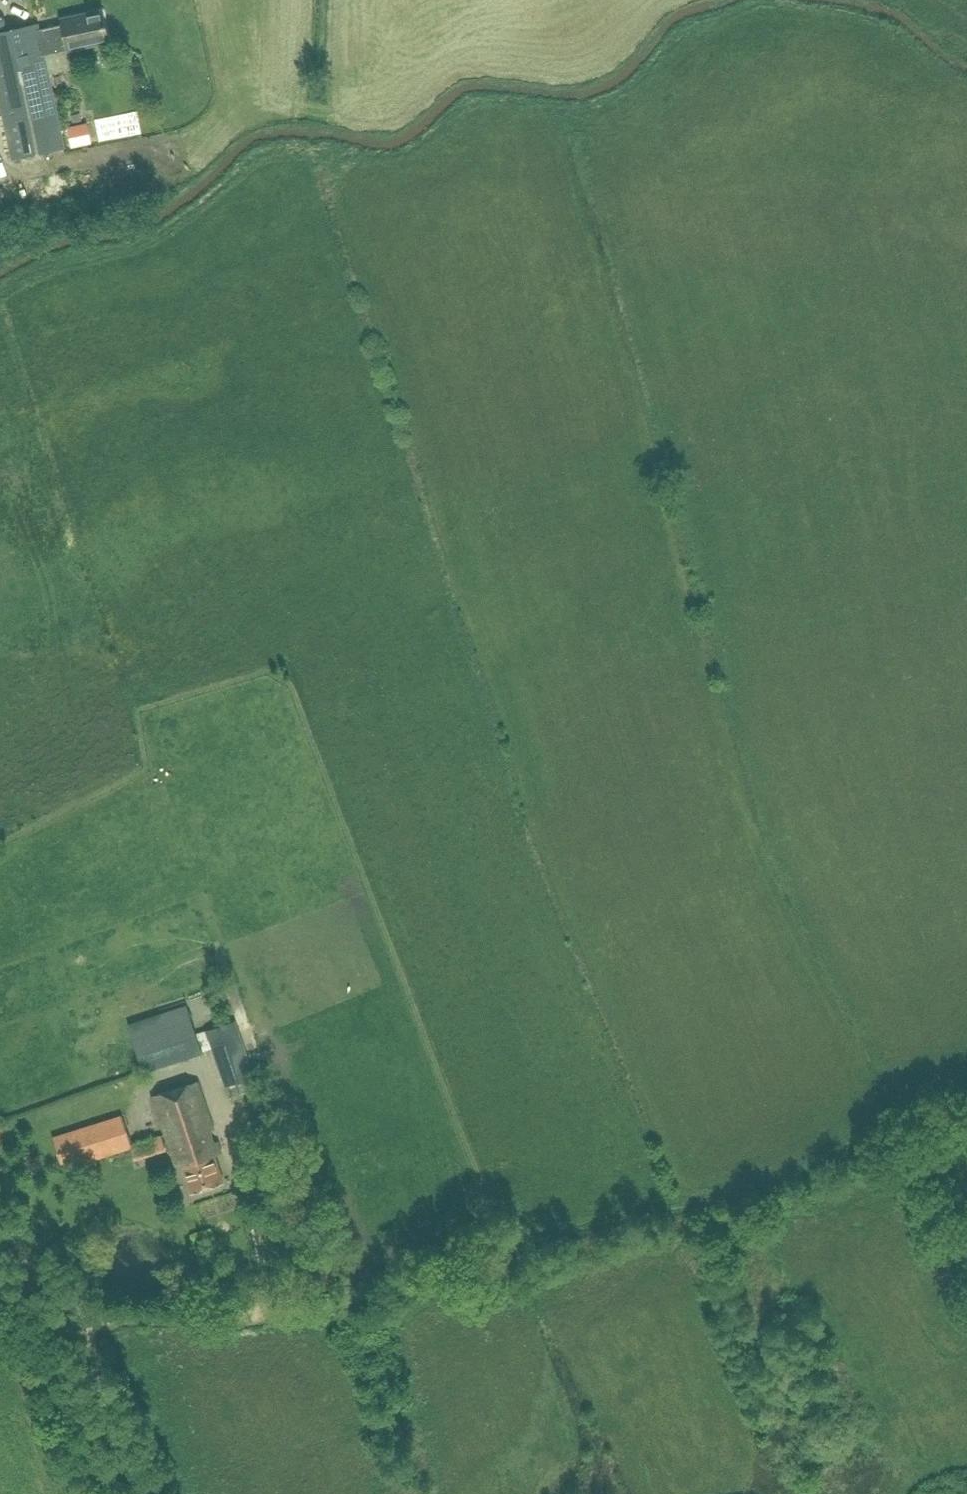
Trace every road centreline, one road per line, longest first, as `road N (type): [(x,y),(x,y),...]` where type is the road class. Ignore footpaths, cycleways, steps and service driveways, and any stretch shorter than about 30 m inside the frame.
road 1 (track): [(248,1194),(263,1275),(255,1313),(208,1320),(100,1315),(72,1323)]
road 2 (unclassified): [(141,1493),(70,1320),(0,1233)]

